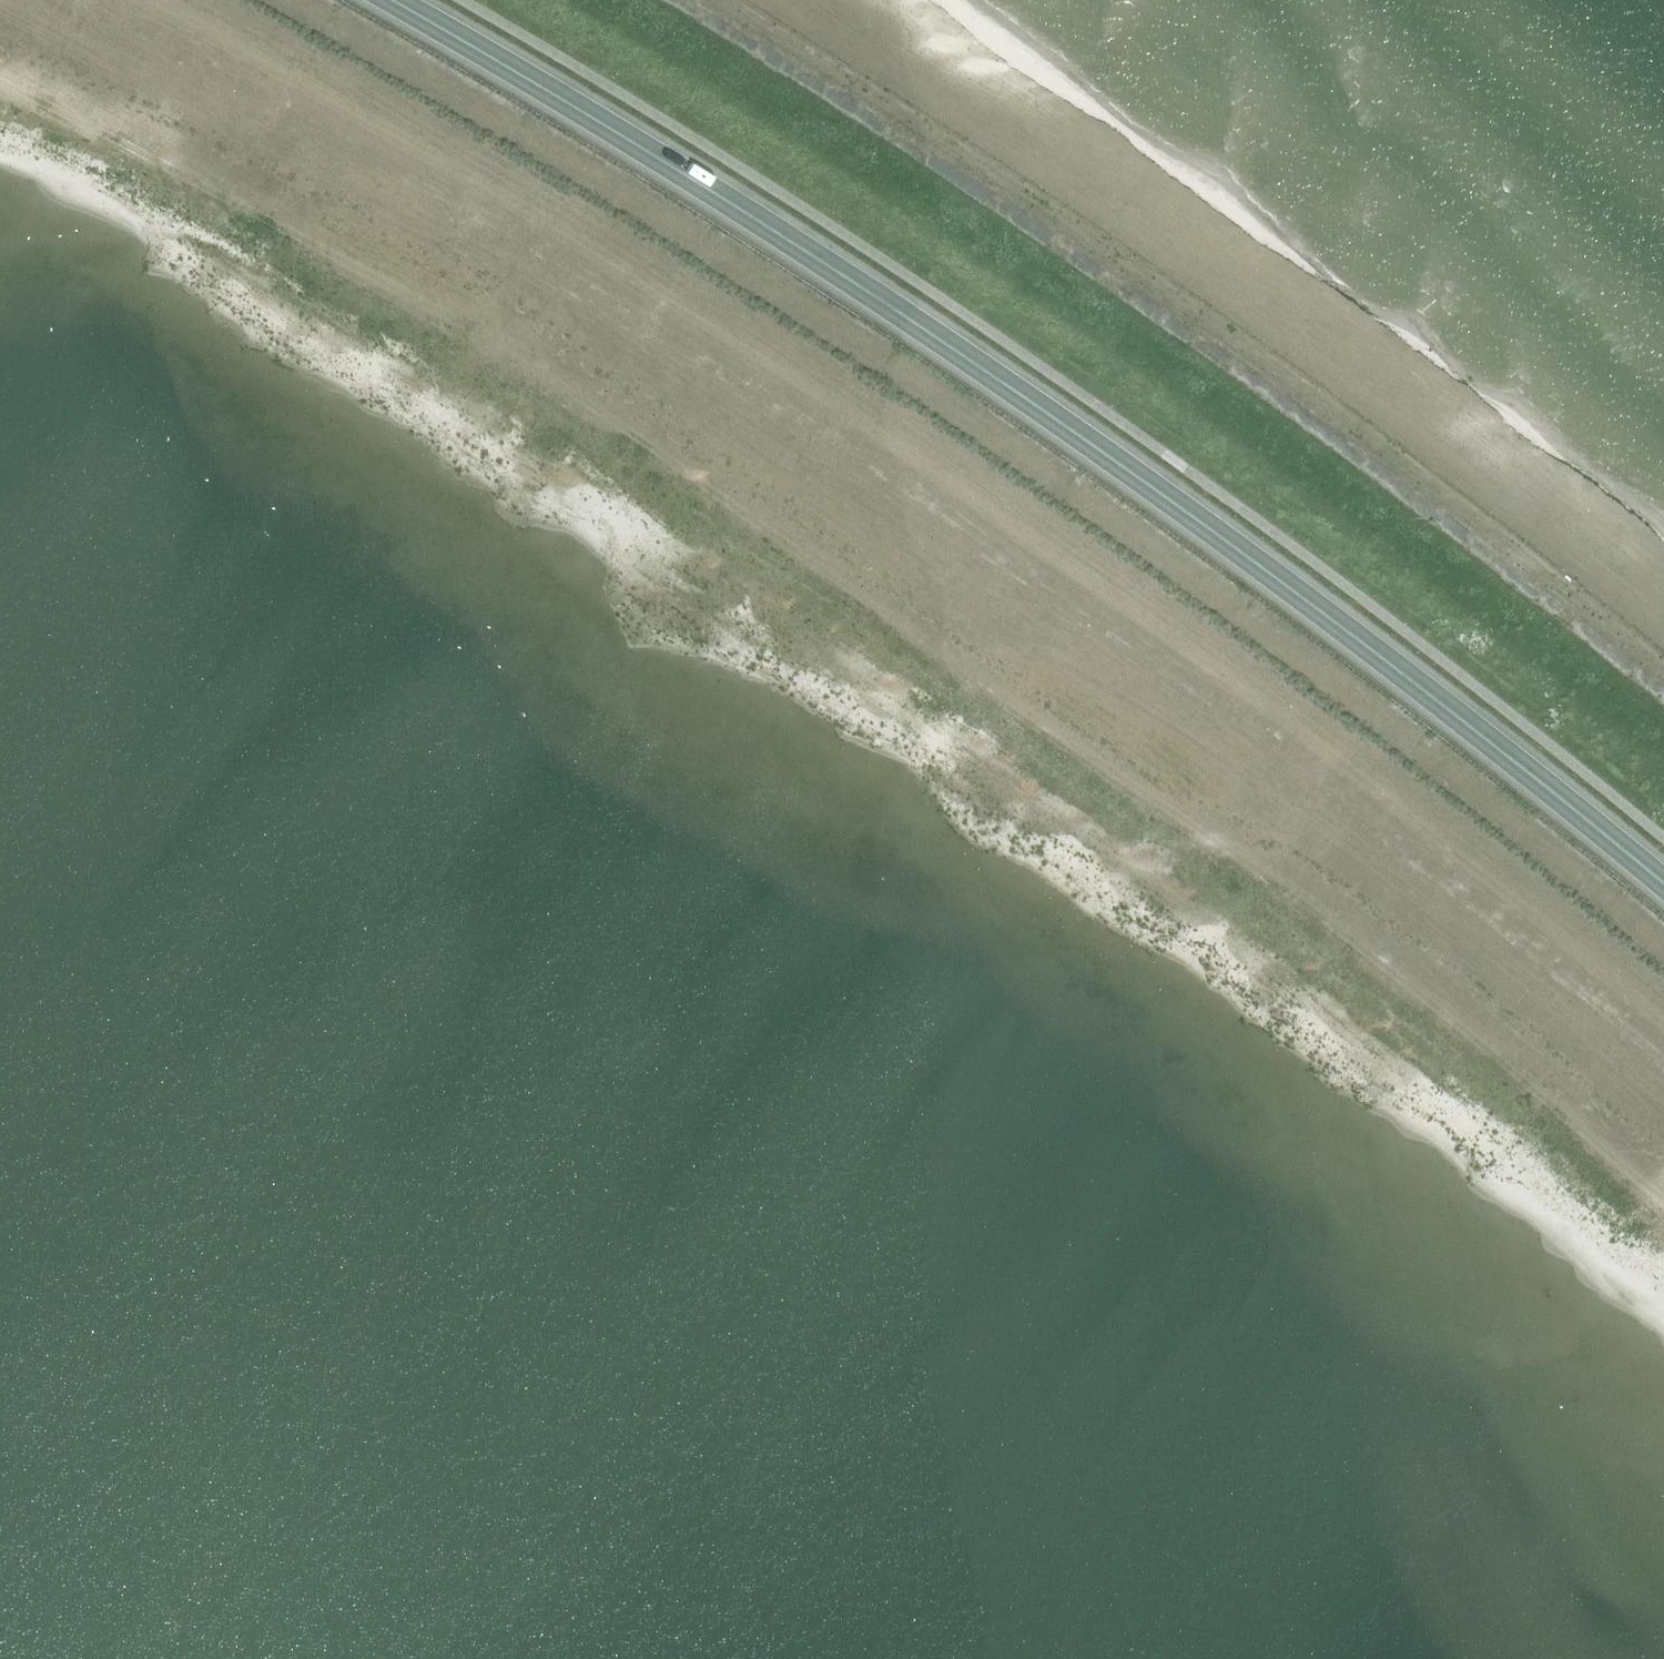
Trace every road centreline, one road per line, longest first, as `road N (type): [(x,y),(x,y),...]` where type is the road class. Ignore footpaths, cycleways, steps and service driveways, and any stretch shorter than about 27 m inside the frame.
road 1 (trunk): [(1663,884),(1264,567),(965,356),(389,0)]

